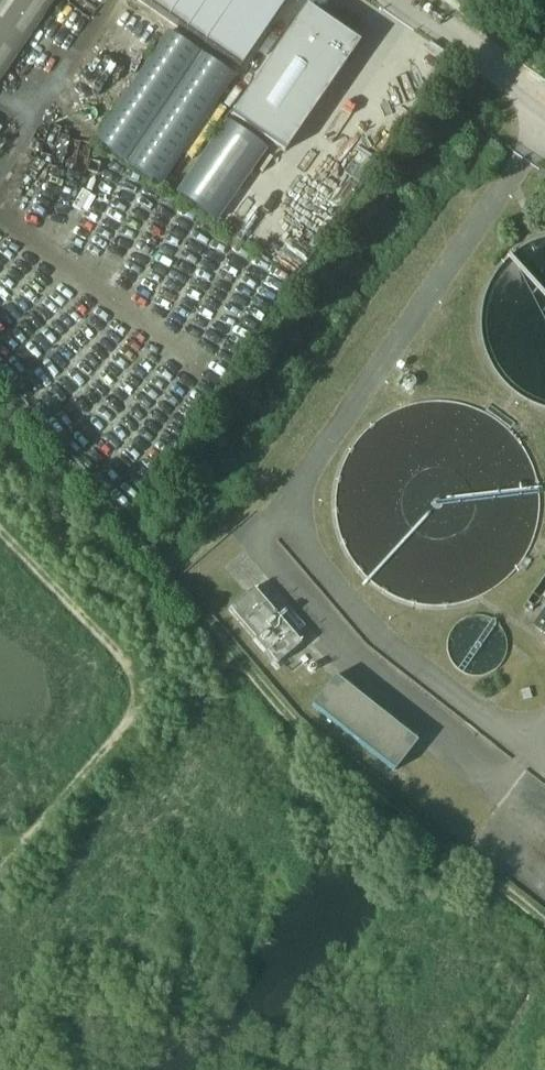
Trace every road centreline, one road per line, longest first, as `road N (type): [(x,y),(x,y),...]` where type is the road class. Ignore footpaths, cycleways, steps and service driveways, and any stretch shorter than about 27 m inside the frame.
road 1 (track): [(235,656),(278,708),(544,921)]
road 2 (track): [(0,381),(235,656)]
road 3 (residential): [(544,101),(396,0)]

